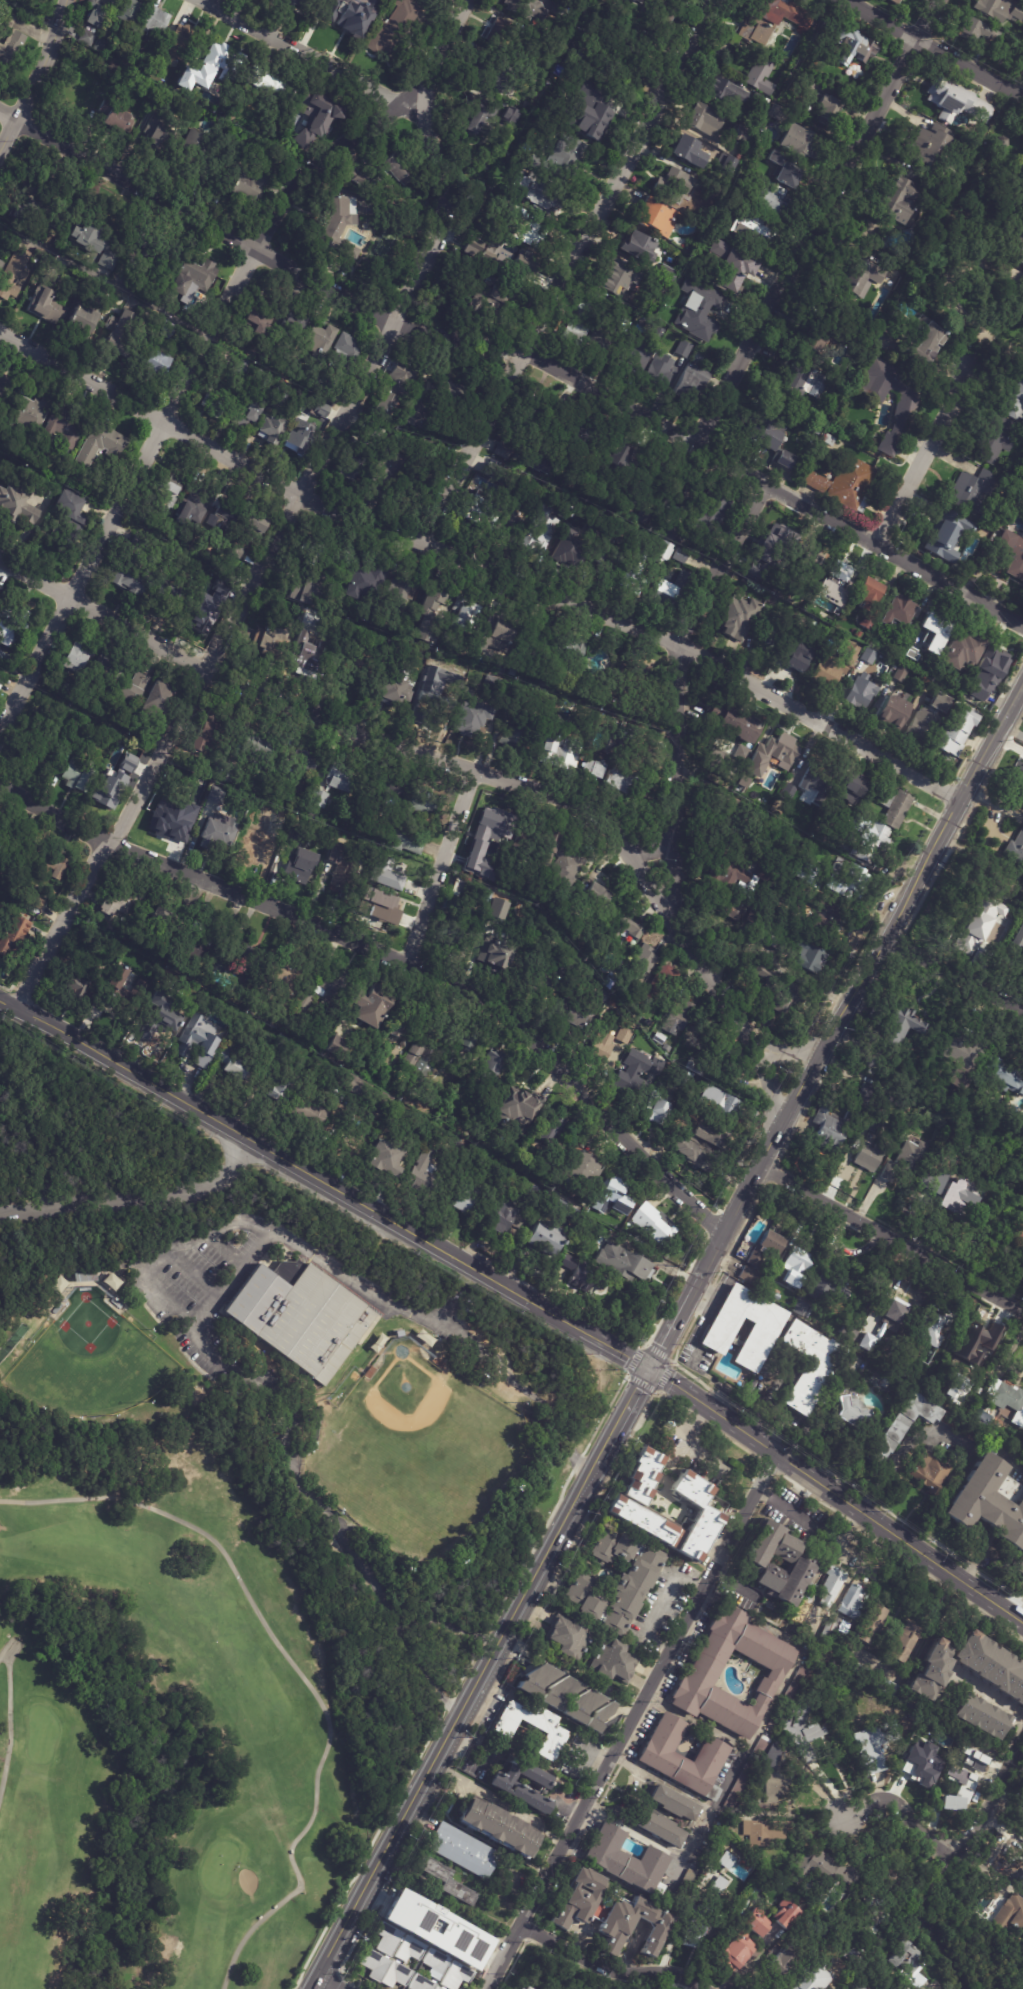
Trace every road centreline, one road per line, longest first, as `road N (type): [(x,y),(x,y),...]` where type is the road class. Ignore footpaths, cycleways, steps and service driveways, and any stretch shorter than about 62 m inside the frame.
road 1 (residential): [(18,1017),(439,249),(450,191),(438,135),(415,106),(469,0)]
road 2 (residential): [(1022,621),(525,352),(396,323),(0,112)]
road 3 (residential): [(963,797),(677,647),(302,494),(0,331)]
road 4 (residential): [(753,1044),(623,844),(583,806),(204,670),(0,561)]
road 5 (residential): [(722,1236),(485,998),(107,845),(0,787)]
road 6 (residential): [(0,725),(275,221),(335,154),(415,106)]
road 7 (tertiary): [(651,1369),(0,1007)]
road 8 (tertiary): [(313,1988),(651,1369)]
road 9 (residential): [(427,545),(715,0)]
road 10 (residential): [(487,1988),(777,1454)]
road 11 (tertiary): [(1022,679),(760,1170)]
road 12 (residential): [(699,445),(936,0)]
road 13 (residential): [(669,913),(677,647),(766,484)]
road 14 (tertiary): [(1022,1625),(651,1369)]
road 15 (residential): [(1022,1315),(760,1170)]
road 16 (residential): [(969,1988),(929,1902),(1022,1737)]
road 17 (residential): [(415,106),(211,0)]
road 18 (tertiary): [(651,1369),(760,1170)]
road 19 (residential): [(404,963),(478,768)]
road 20 (residential): [(1022,98),(846,0)]
road 21 (residential): [(704,1988),(662,1973),(609,1970),(527,1920)]
road 22 (residential): [(876,541),(968,375)]
road 23 (tertiary): [(0,151),(67,0)]
road 24 (residential): [(1022,1009),(887,940)]
road 25 (residential): [(952,1855),(881,1806),(847,1819)]

